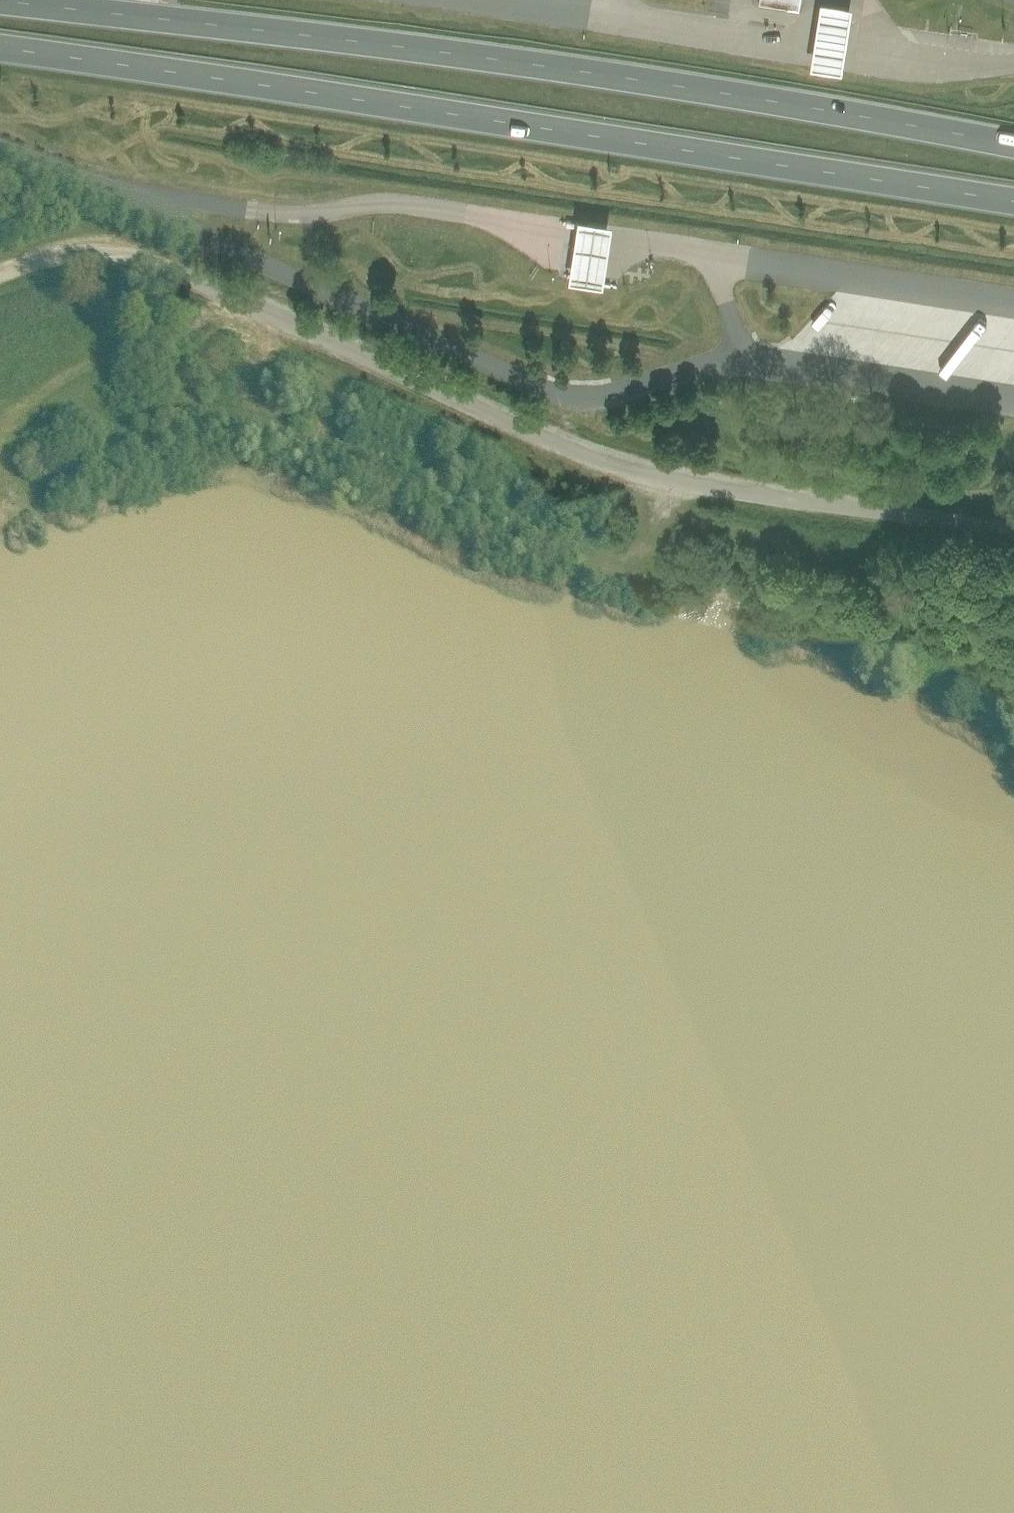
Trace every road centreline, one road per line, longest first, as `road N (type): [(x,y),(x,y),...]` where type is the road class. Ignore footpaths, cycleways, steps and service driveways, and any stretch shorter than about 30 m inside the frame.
road 1 (trunk): [(0,50),(1013,201)]
road 2 (trunk): [(1013,148),(520,63),(87,12)]
road 3 (unclassified): [(0,273),(126,247),(155,255),(209,287),(656,480),(772,496)]
road 4 (unclassified): [(1013,525),(772,496)]

